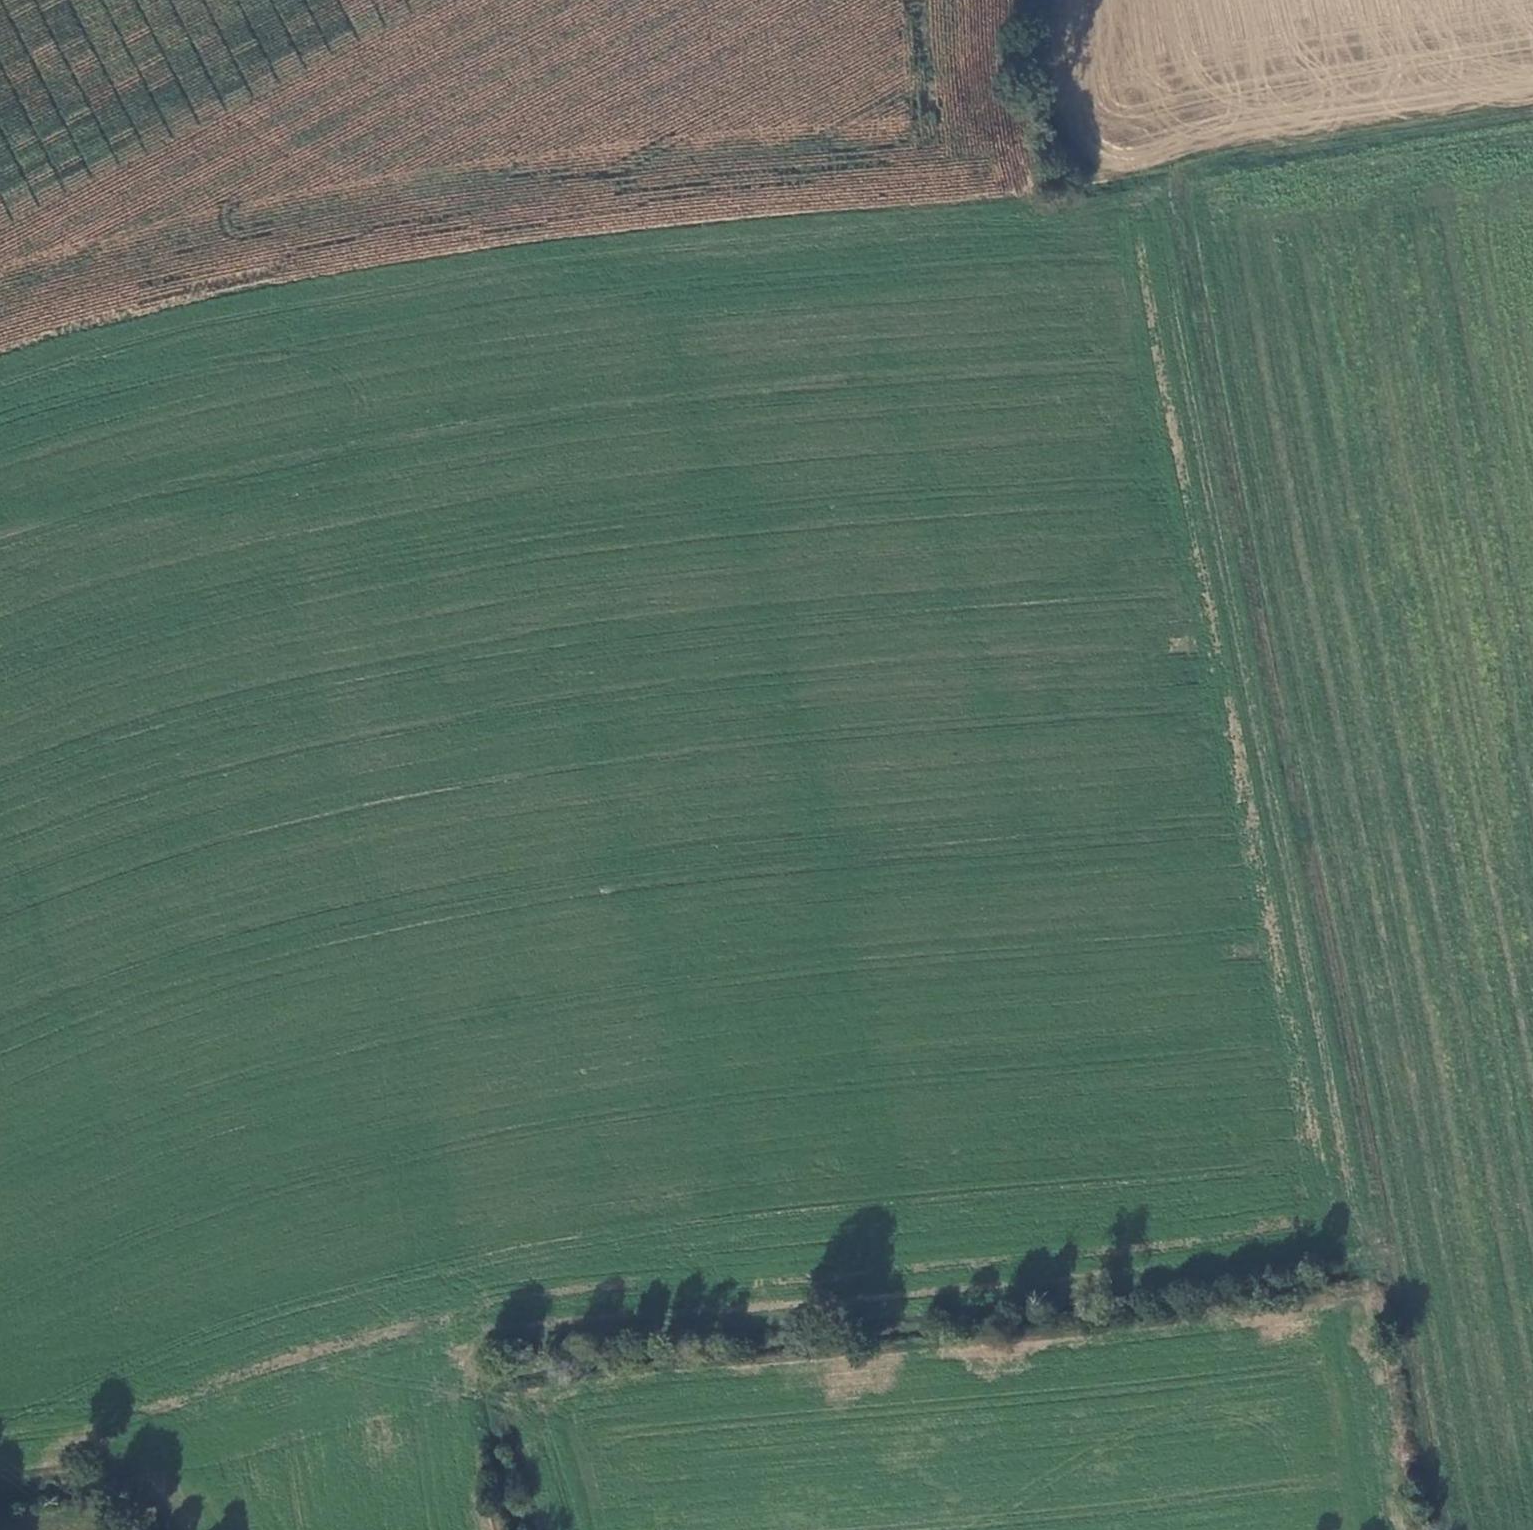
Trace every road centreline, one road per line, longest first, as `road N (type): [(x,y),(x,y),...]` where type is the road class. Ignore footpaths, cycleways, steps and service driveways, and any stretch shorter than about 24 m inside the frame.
road 1 (track): [(1441,1529),(1410,1418),(1397,1269),(1329,824),(1169,149),(1532,93)]
road 2 (track): [(0,1482),(120,1478),(163,1529)]

